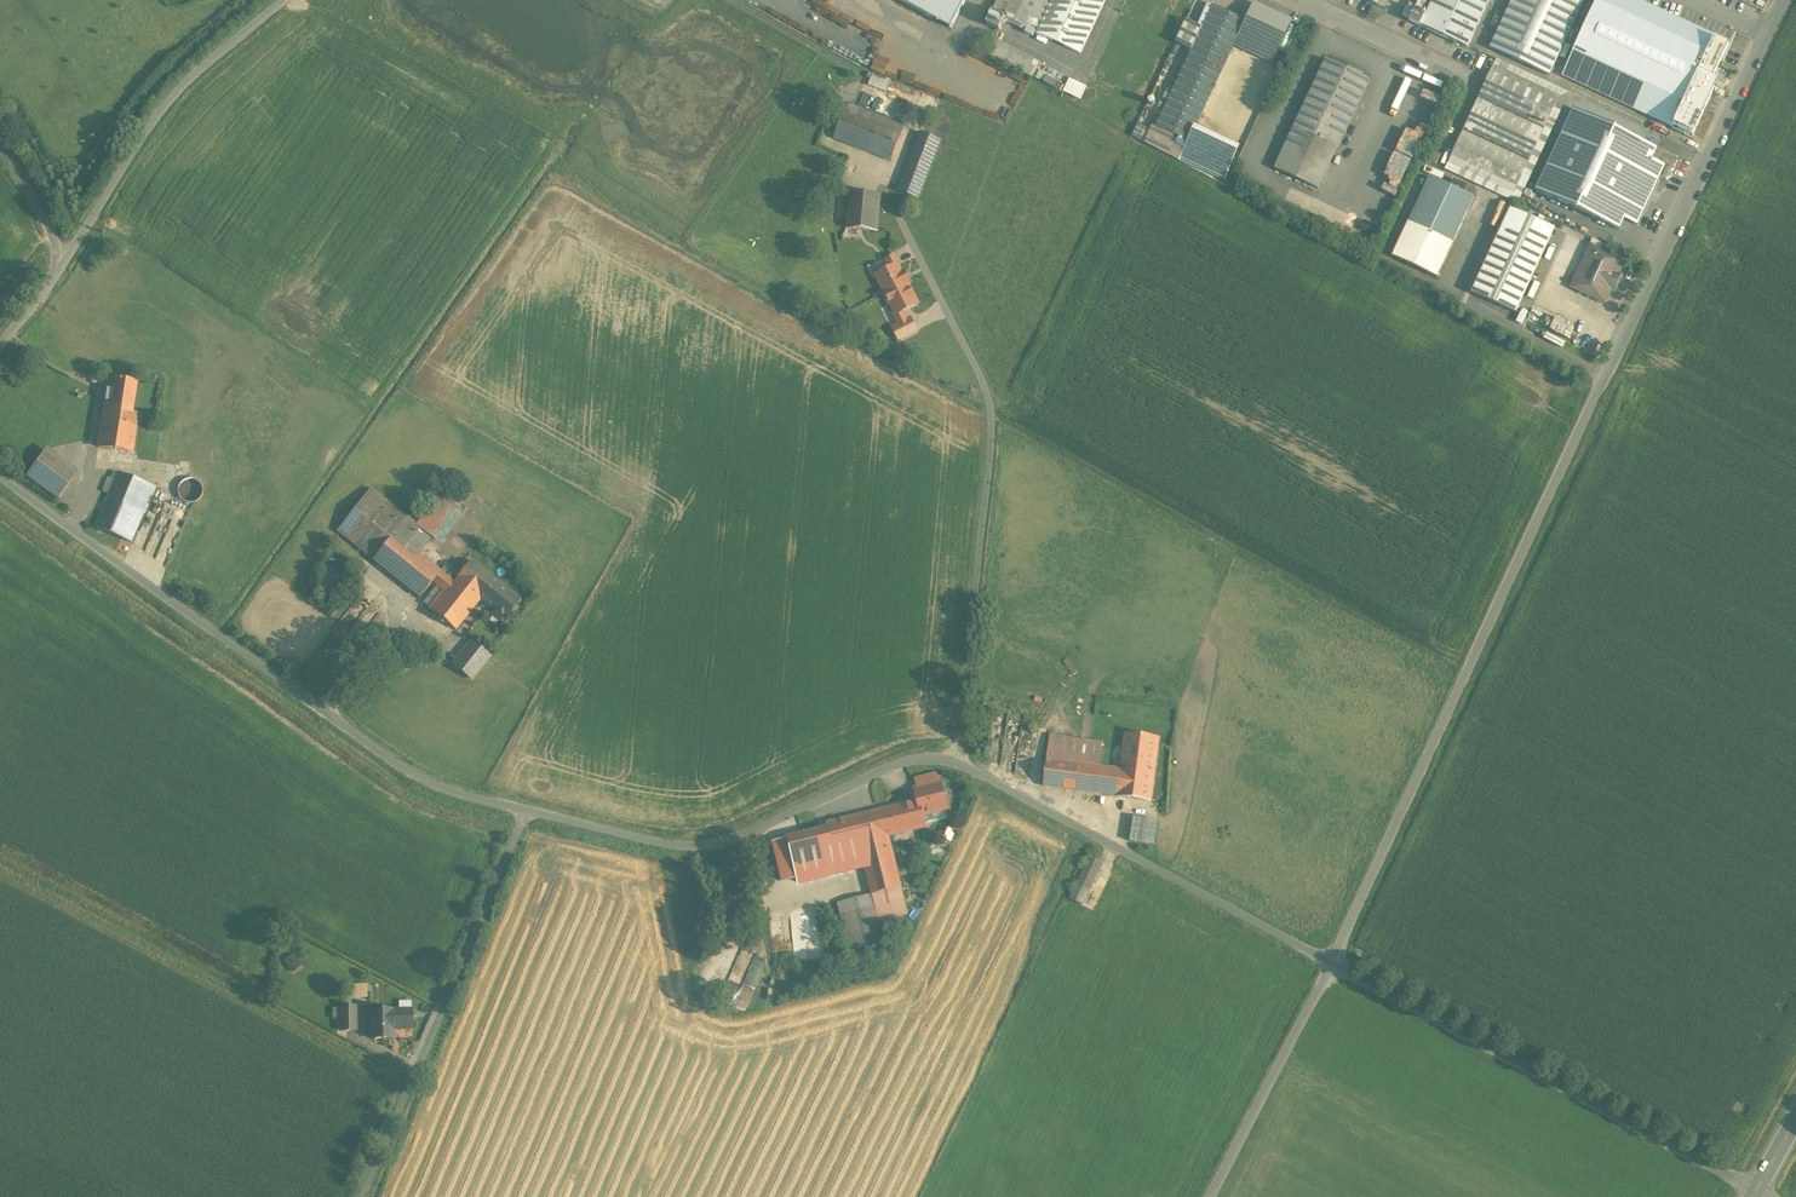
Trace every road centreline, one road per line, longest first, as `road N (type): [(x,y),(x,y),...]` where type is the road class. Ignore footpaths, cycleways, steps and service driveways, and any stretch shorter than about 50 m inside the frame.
road 1 (unclassified): [(522,812),(385,754),(0,477)]
road 2 (unclassified): [(959,765),(991,462),(990,402),(879,186)]
road 3 (unclassified): [(1573,447),(1327,958)]
road 4 (residential): [(1782,0),(1573,447)]
road 5 (unclassified): [(1327,958),(1758,1188)]
road 6 (unclassified): [(959,765),(919,759),(874,767),(731,833),(697,840),(643,839),(522,812)]
road 7 (unclassified): [(363,1196),(522,812)]
road 8 (unclassified): [(1327,958),(959,765)]
road 9 (unclassified): [(60,268),(163,106),(283,0)]
road 10 (unclassified): [(1327,958),(1208,1196)]
road 11 (residential): [(1300,0),(1463,76)]
road 12 (unclassified): [(60,268),(51,232),(0,141)]

